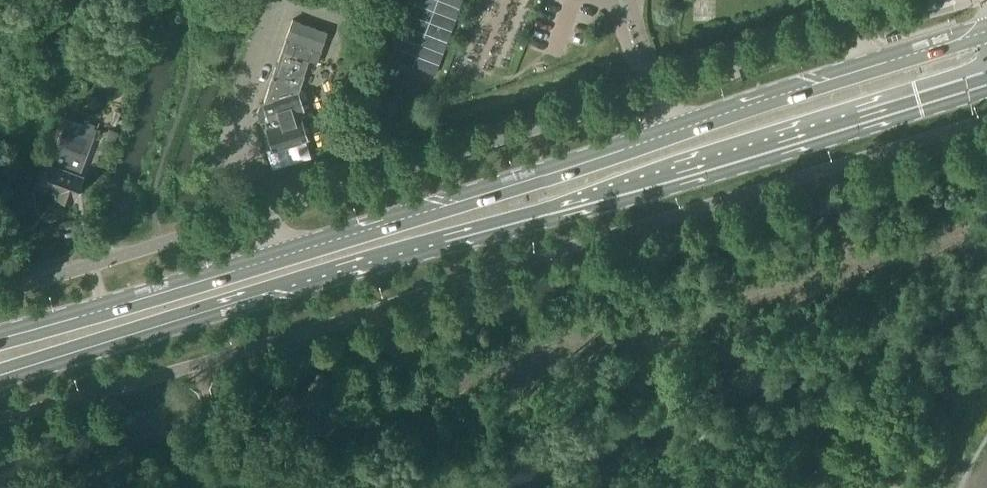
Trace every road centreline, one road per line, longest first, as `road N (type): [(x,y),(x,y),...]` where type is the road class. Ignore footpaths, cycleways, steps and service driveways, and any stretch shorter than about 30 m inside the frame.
road 1 (primary): [(0,376),(986,79)]
road 2 (primary): [(670,133),(0,340)]
road 3 (primary): [(986,31),(670,133)]

